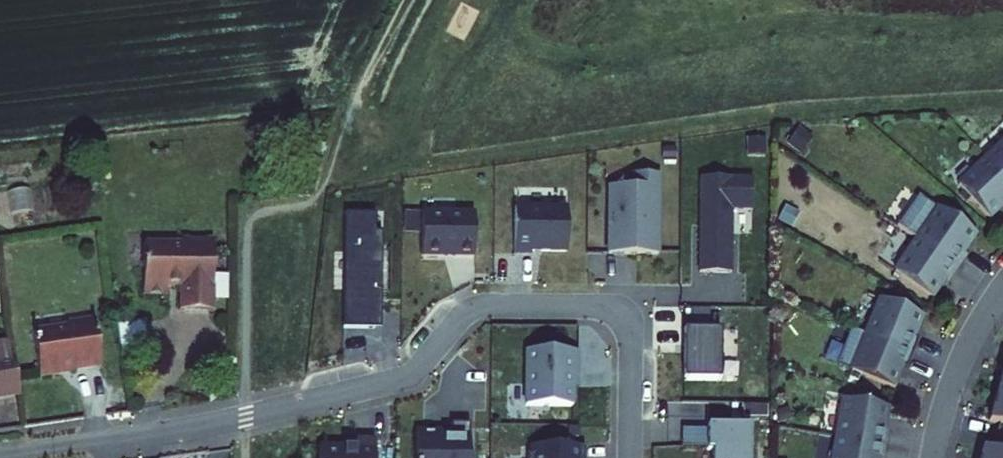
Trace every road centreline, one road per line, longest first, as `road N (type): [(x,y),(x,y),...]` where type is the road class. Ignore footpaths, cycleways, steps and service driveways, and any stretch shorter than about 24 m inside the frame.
road 1 (residential): [(629,457),(630,340),(622,321),(589,306),(486,304),(461,317),(403,380),(191,428),(0,455)]
road 2 (residential): [(935,457),(960,367),(1002,287)]
road 3 (track): [(415,0),(342,137)]

